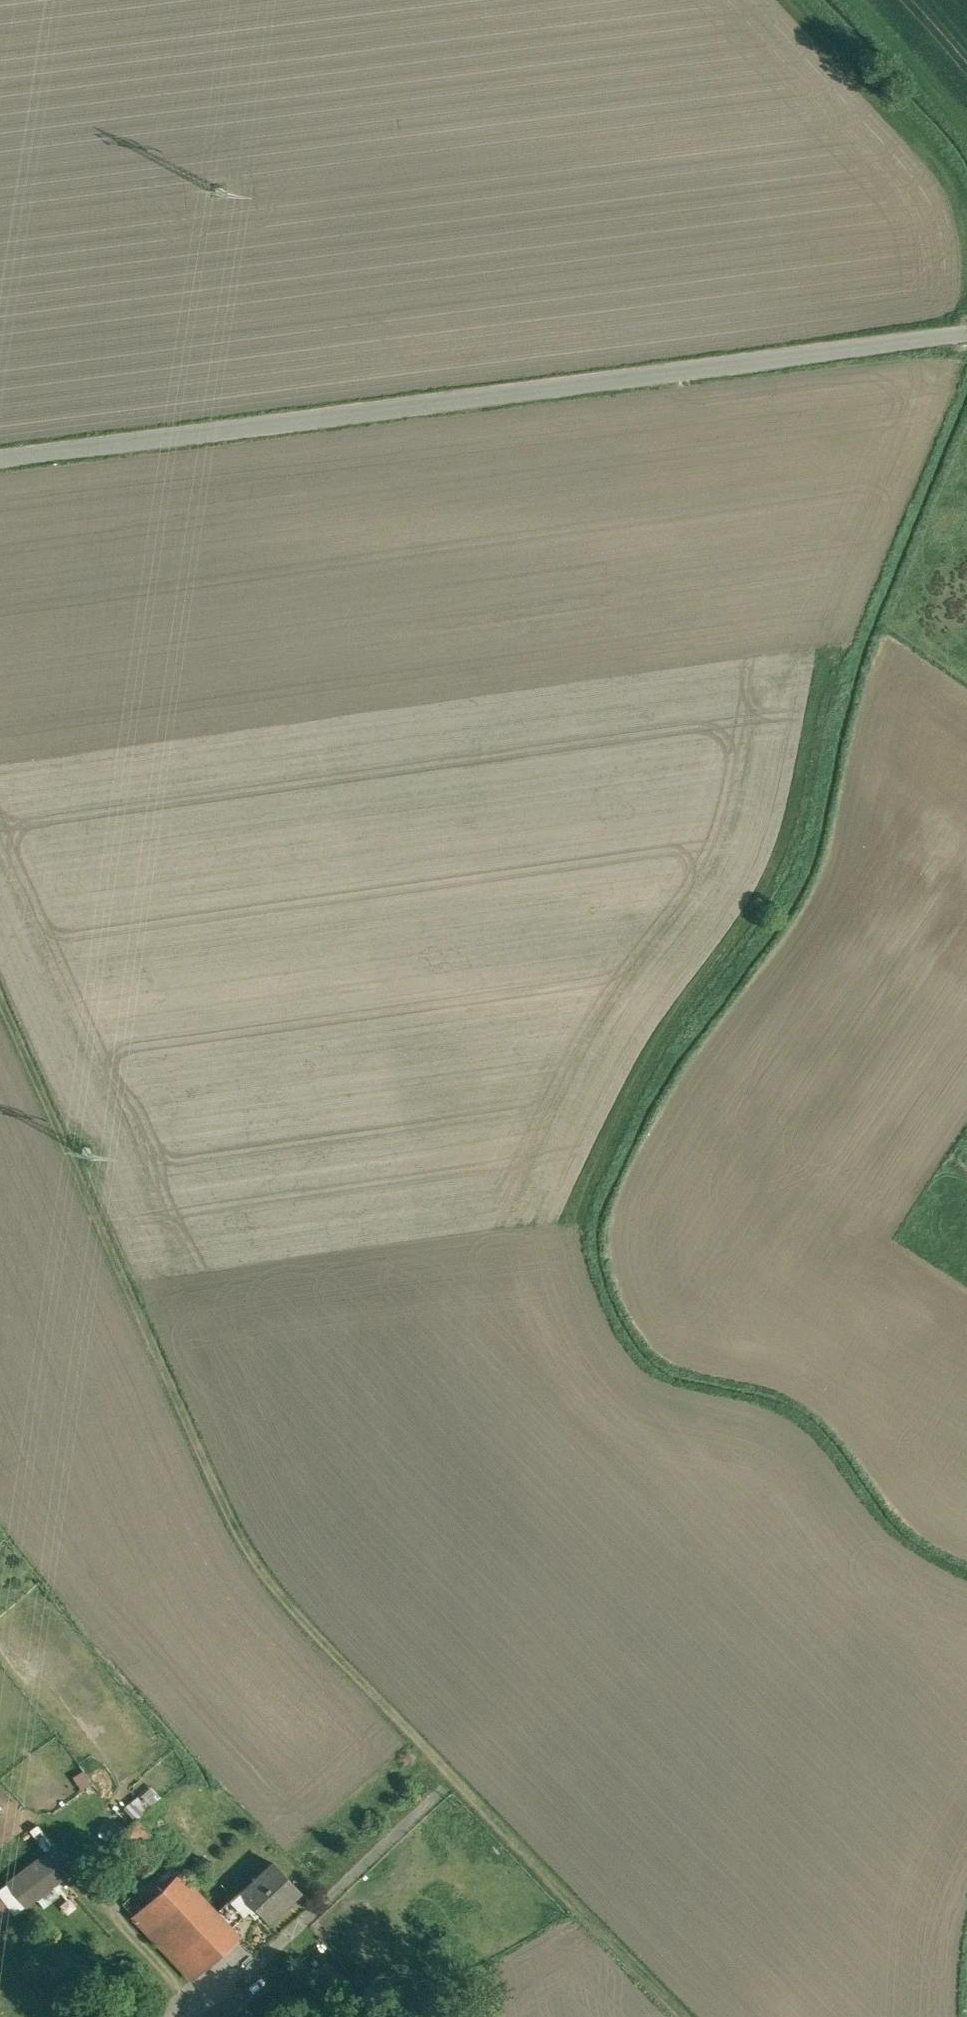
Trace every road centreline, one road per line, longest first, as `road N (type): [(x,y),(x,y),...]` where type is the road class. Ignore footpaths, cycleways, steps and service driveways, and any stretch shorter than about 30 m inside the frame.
road 1 (track): [(0,1006),(244,1554),(683,2016)]
road 2 (unclassified): [(966,328),(0,455)]

